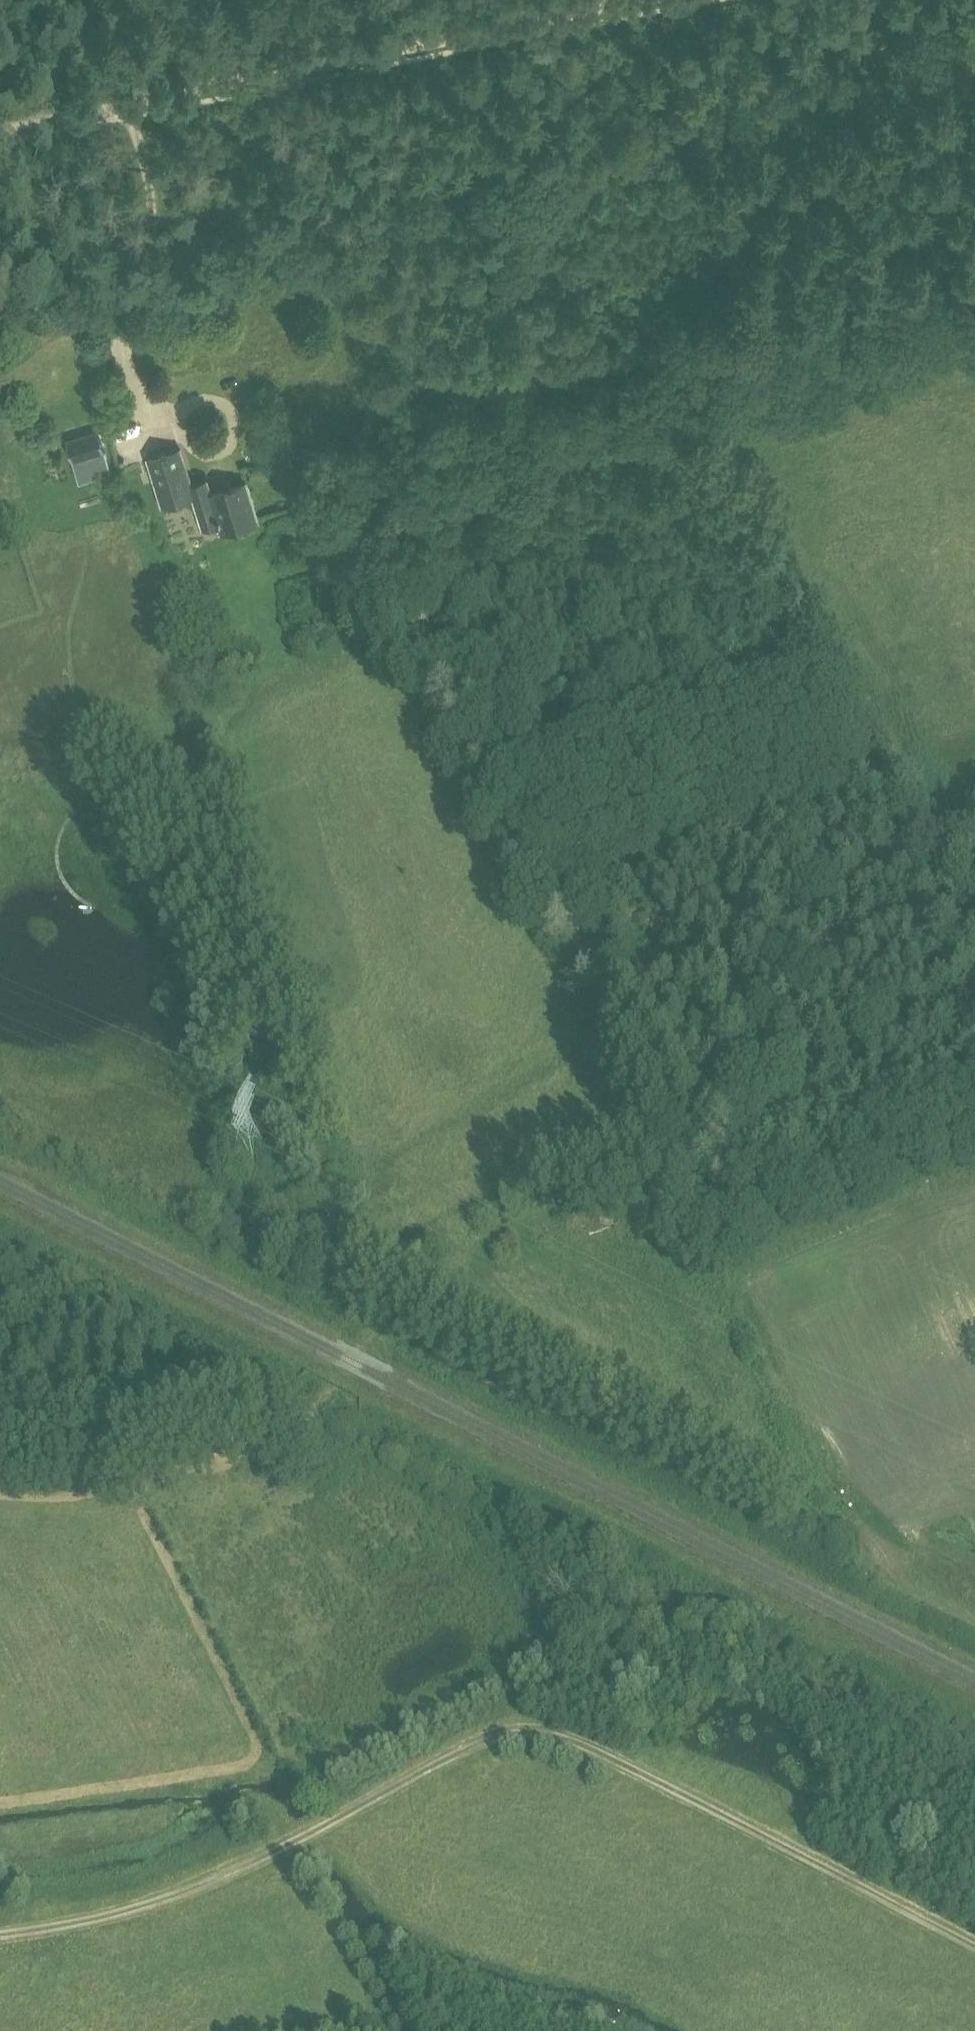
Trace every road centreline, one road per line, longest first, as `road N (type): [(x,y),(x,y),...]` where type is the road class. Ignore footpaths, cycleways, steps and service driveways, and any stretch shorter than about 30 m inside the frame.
road 1 (track): [(695,1160),(378,562),(363,495),(377,449),(453,409),(684,343)]
road 2 (track): [(974,1950),(613,1759),(541,1730),(479,1742),(210,1886),(120,1916),(0,1937)]
road 3 (track): [(974,263),(684,343),(702,402),(974,991)]
road 4 (track): [(671,0),(0,131)]
road 5 (track): [(385,1320),(482,1241),(550,1210),(695,1160),(726,1175),(748,1175),(974,1083)]
road 6 (track): [(0,1479),(93,1476),(302,1413)]
road 7 (track): [(141,280),(117,340),(0,454)]
road 8 (track): [(141,280),(151,219),(136,105)]

